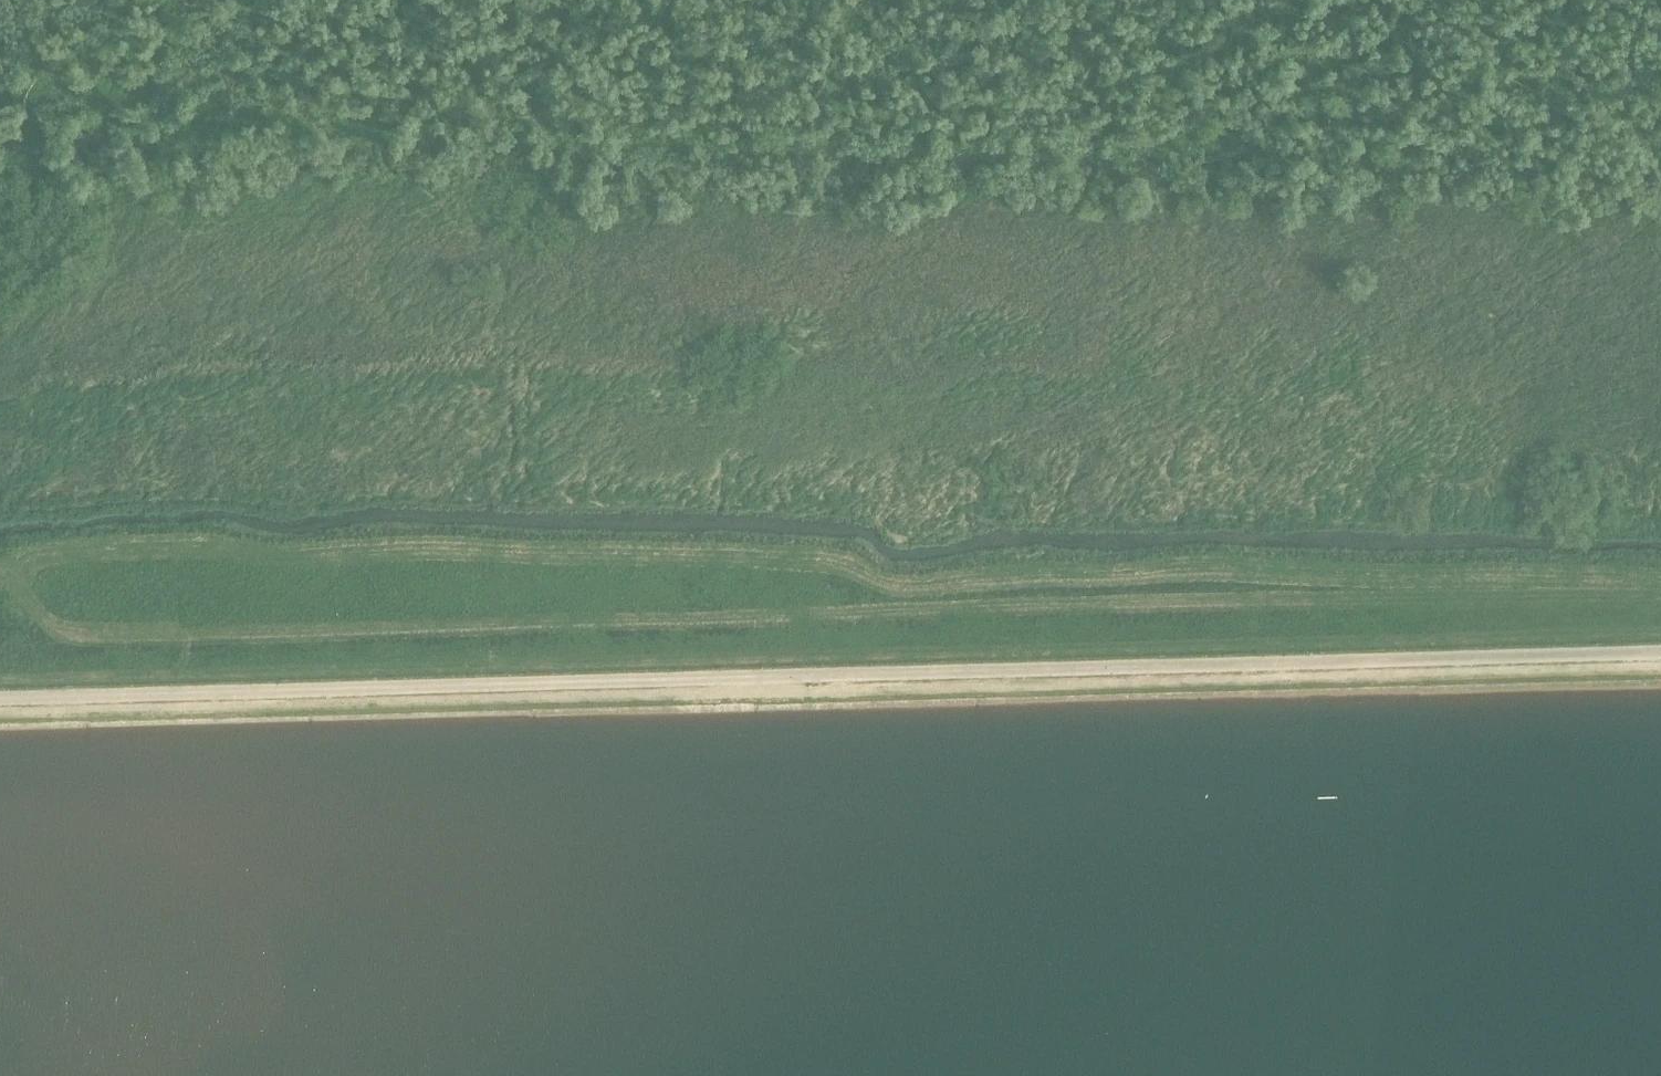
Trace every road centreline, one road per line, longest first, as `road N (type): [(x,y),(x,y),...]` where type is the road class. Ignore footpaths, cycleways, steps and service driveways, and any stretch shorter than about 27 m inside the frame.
road 1 (track): [(0,699),(1660,653)]

